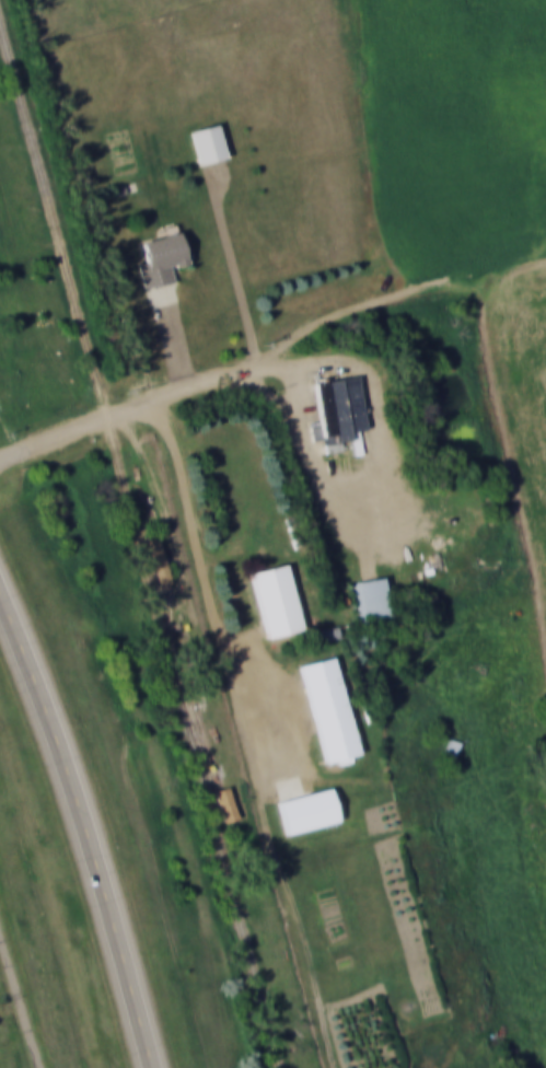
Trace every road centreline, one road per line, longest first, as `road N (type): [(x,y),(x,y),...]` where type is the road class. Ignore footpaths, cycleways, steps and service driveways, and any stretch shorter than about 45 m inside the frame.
road 1 (primary): [(0,595),(58,746),(149,1067)]
road 2 (track): [(244,369),(332,323),(427,286),(486,279),(545,248)]
road 3 (residential): [(0,456),(244,369)]

